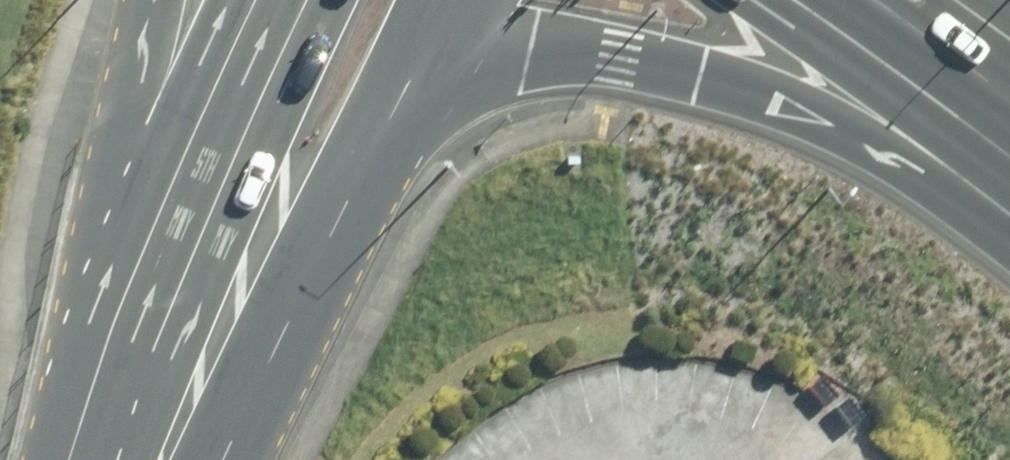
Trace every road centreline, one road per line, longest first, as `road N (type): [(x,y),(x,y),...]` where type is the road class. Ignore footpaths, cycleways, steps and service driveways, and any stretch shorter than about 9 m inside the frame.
road 1 (motorway): [(1009,161),(705,74),(530,49),(375,129)]
road 2 (secondary): [(375,129),(207,353)]
road 3 (secondary): [(207,353),(262,111)]
road 4 (motorway): [(1009,107),(864,0)]
road 5 (secondary): [(448,0),(375,129)]

